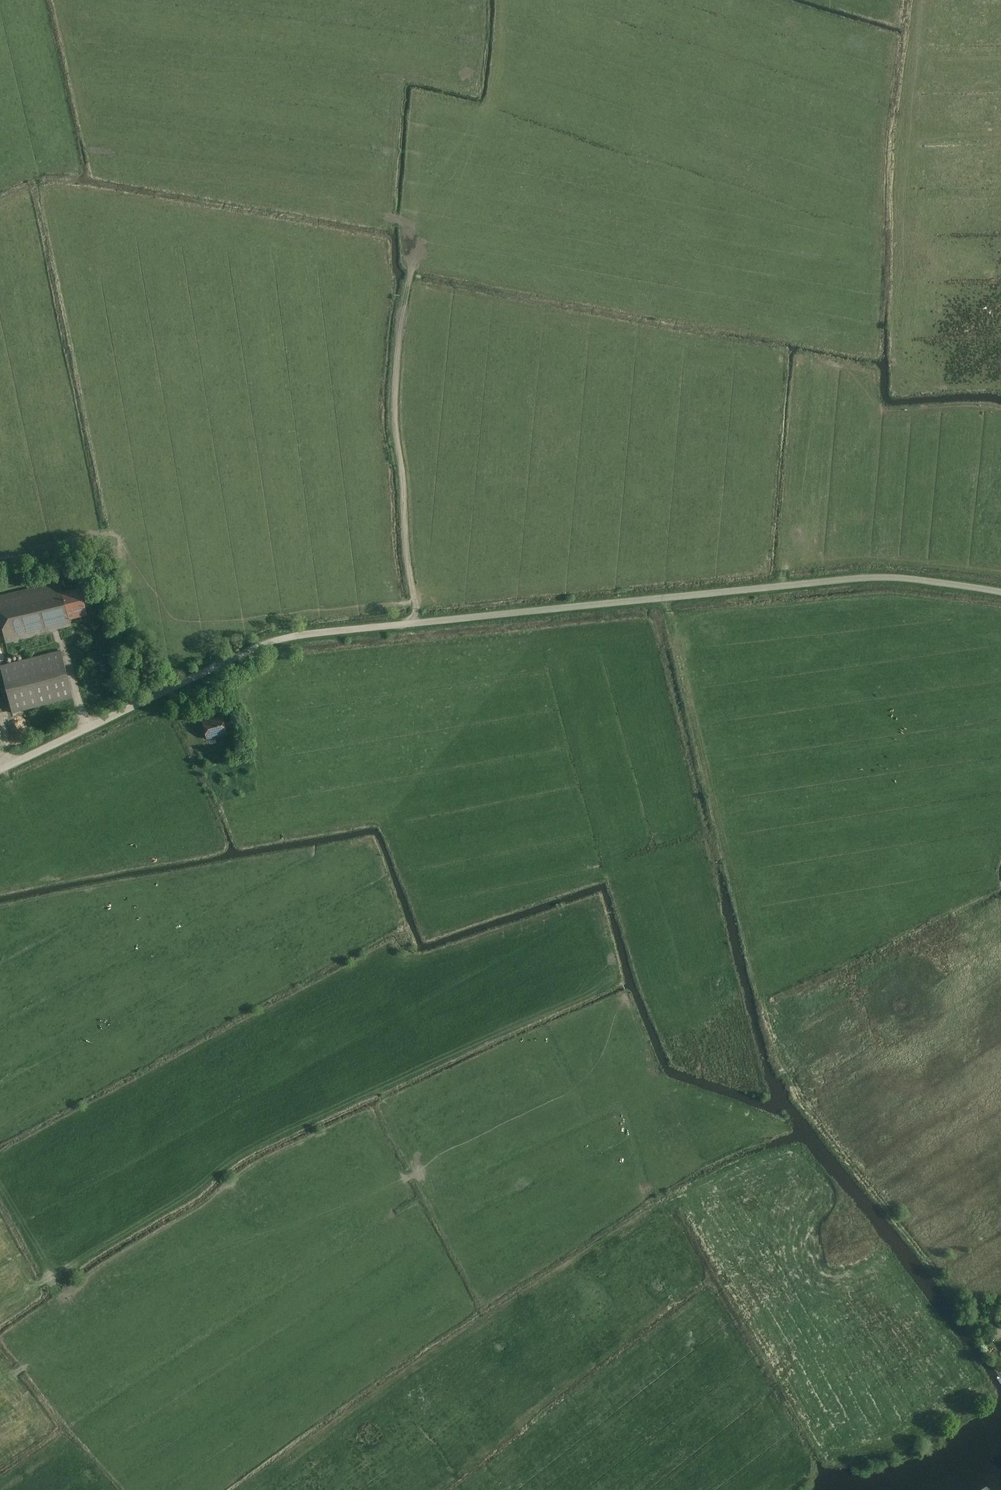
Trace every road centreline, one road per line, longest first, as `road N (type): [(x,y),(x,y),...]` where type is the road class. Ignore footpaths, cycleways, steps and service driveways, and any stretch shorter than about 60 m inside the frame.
road 1 (unclassified): [(0,771),(285,638),(864,579),(1000,594)]

